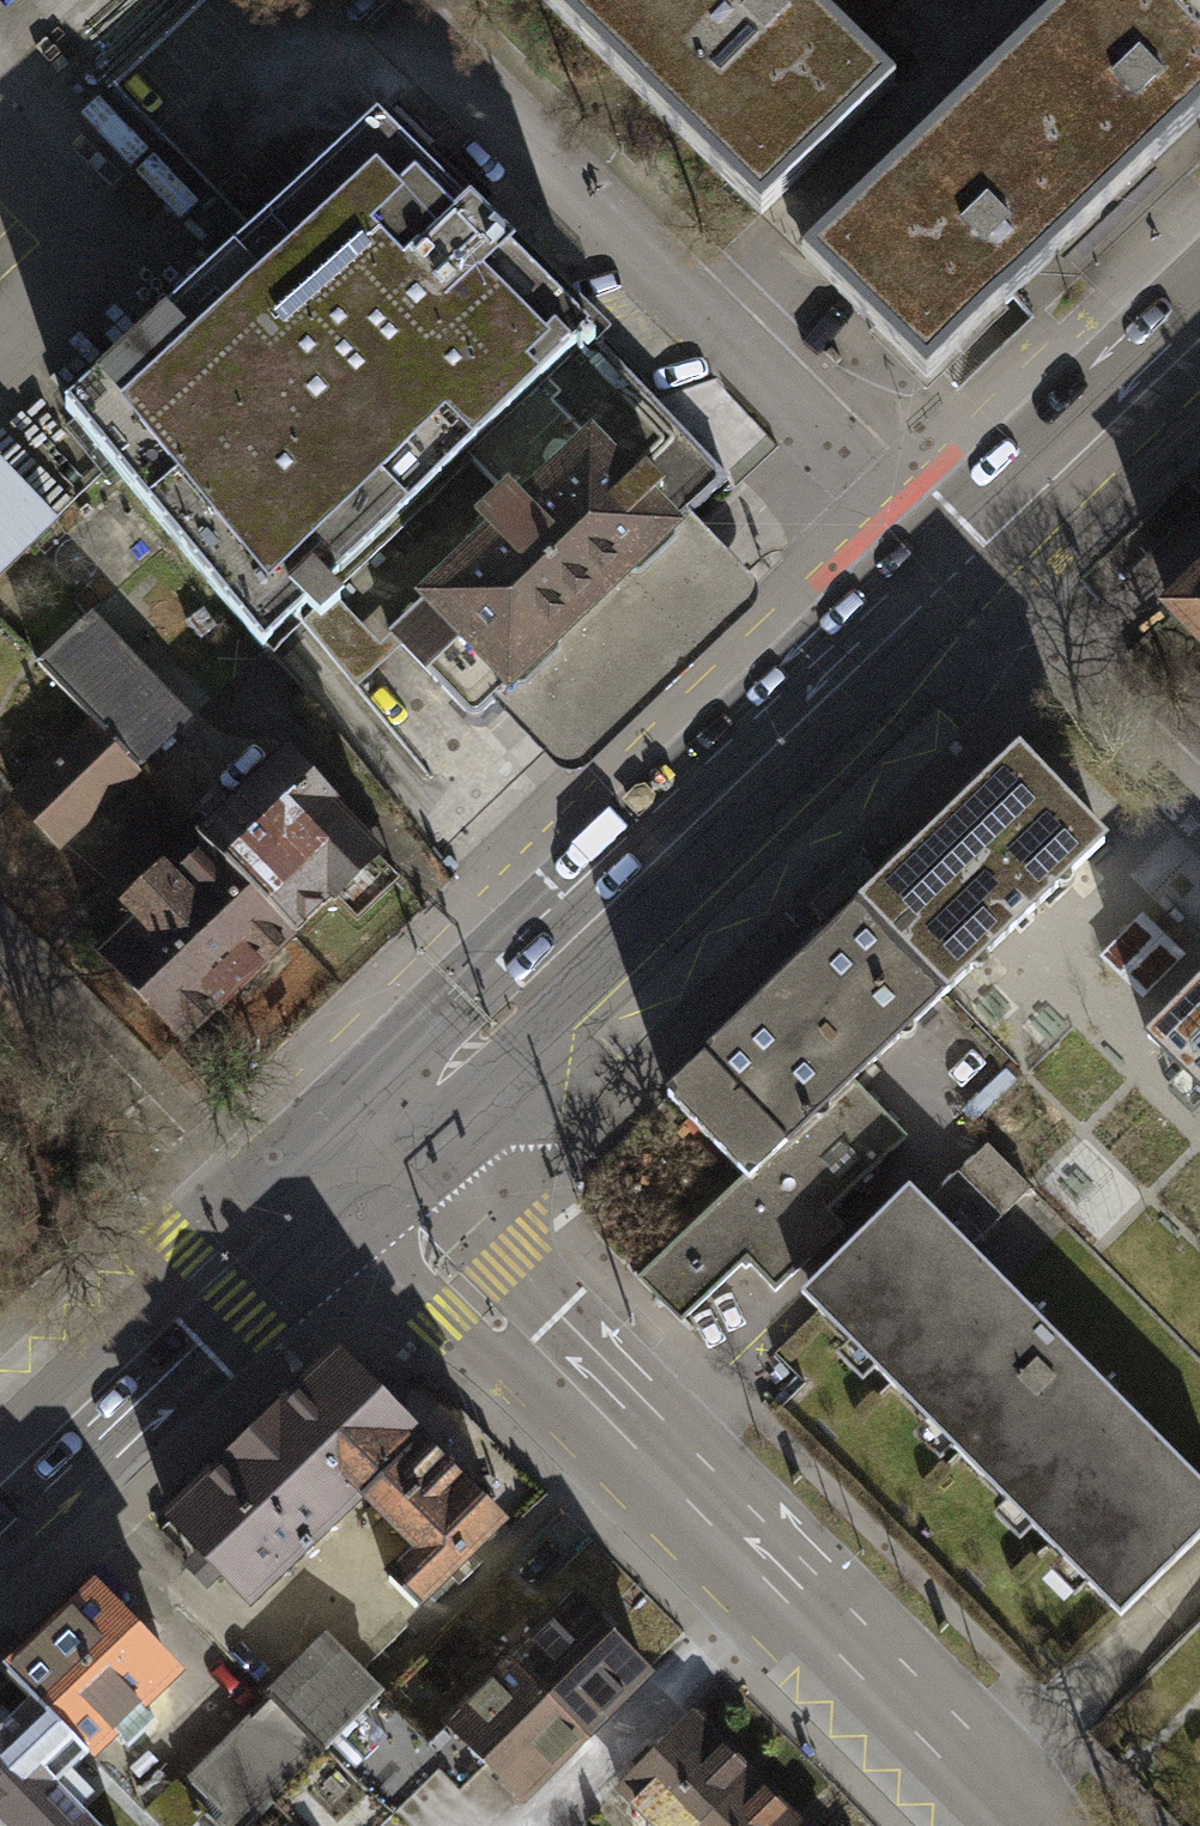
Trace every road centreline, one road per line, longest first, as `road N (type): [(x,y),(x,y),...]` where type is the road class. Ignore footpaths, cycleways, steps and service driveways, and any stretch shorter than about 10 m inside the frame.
road 1 (secondary): [(354,1149),(1010,1825)]
road 2 (primary): [(354,1149),(946,572)]
road 3 (unclassified): [(416,34),(946,572)]
road 4 (primary): [(0,1480),(354,1149)]
road 5 (residential): [(946,572),(1199,823)]
road 6 (primary): [(946,572),(1199,329)]

